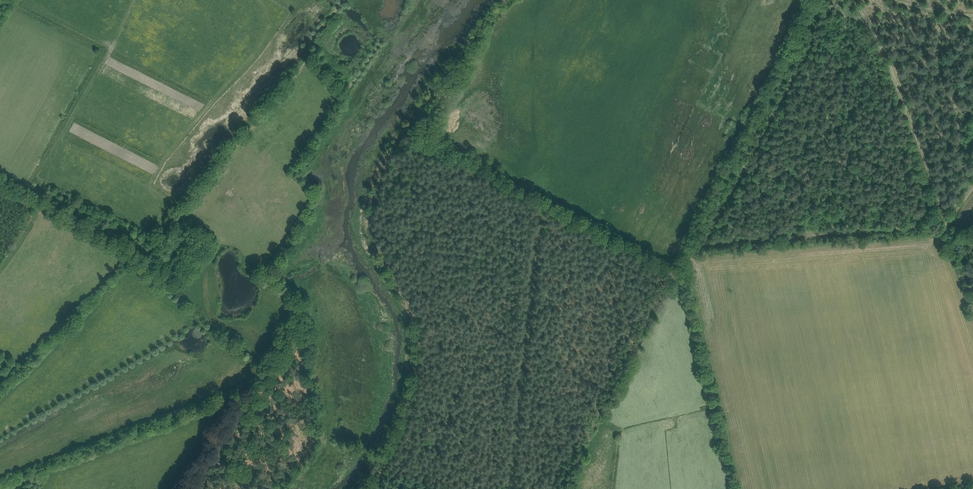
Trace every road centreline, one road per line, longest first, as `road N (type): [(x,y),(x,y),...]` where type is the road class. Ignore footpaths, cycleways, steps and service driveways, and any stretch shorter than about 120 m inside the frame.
road 1 (track): [(972,316),(908,113),(853,0)]
road 2 (track): [(707,241),(830,0)]
road 3 (track): [(972,223),(707,241)]

